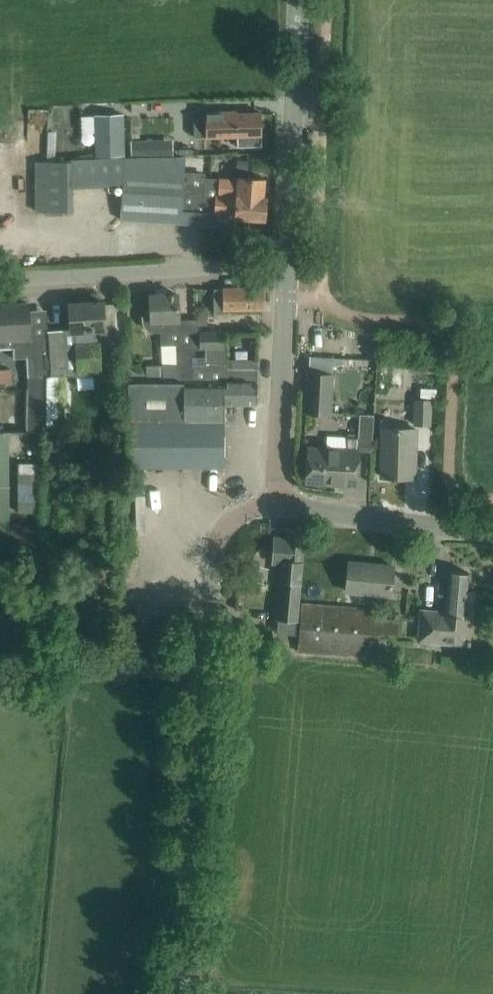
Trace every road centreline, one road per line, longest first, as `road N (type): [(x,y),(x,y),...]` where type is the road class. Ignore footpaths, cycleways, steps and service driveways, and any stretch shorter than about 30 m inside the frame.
road 1 (tertiary): [(181,993),(216,552),(242,511),(276,502)]
road 2 (unclassified): [(287,264),(0,281)]
road 3 (tertiary): [(287,264),(298,0)]
road 4 (tertiary): [(276,502),(287,264)]
road 5 (tertiary): [(492,533),(276,502)]

